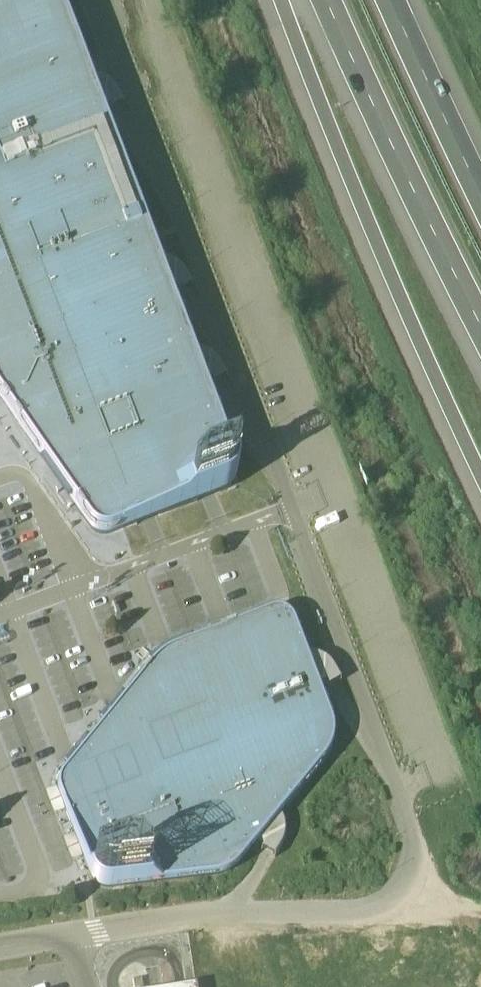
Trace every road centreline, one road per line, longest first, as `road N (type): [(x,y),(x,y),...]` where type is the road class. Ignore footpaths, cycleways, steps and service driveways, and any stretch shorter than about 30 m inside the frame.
road 1 (motorway): [(282,0),(480,477)]
road 2 (motorway): [(327,0),(480,336)]
road 3 (motorway): [(480,190),(392,0)]

